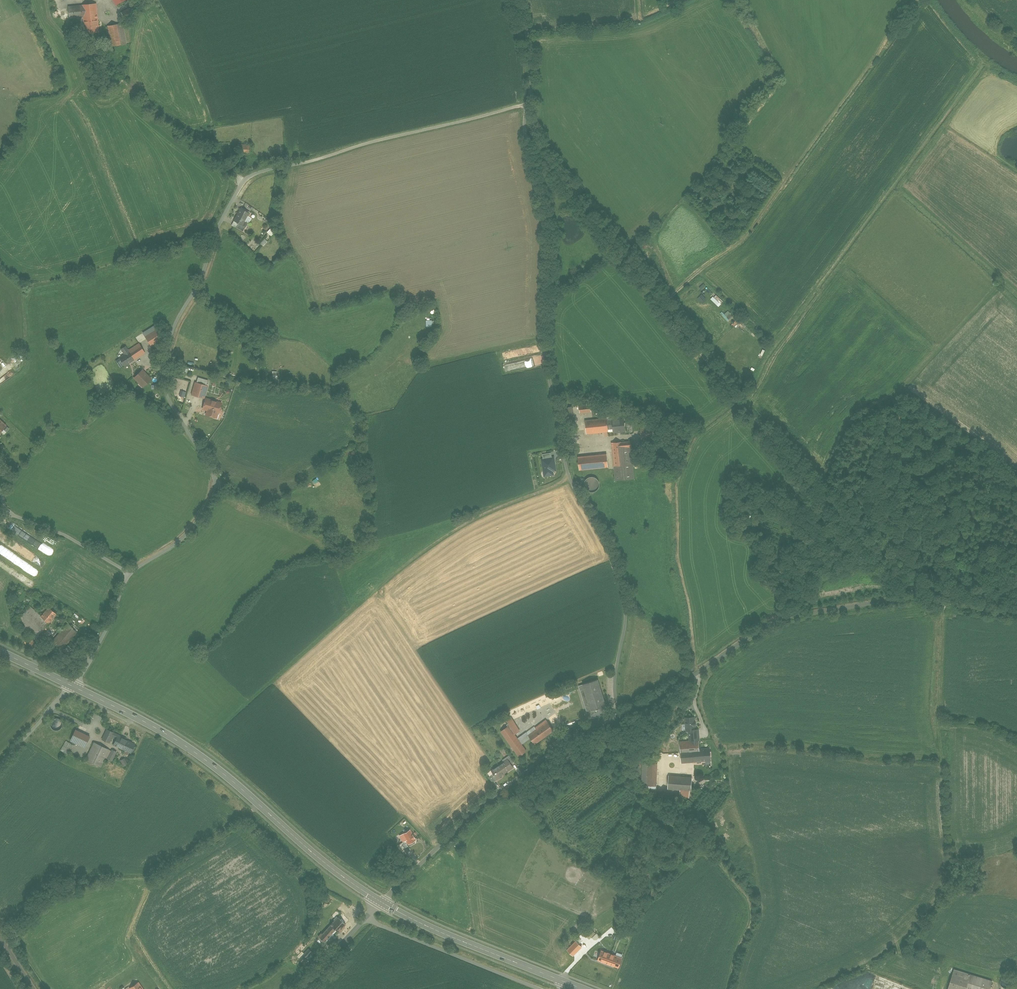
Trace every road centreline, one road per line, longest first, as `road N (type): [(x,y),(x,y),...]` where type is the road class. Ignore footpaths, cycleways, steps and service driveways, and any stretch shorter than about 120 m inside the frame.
road 1 (residential): [(527,106),(246,178),(214,234),(162,364),(166,394),(213,474),(212,497),(187,535),(128,578),(71,685)]
road 2 (unclassified): [(527,106),(535,140),(726,394),(916,591)]
road 3 (residential): [(619,716),(622,586),(565,462),(545,357),(548,264),(527,106)]
road 4 (track): [(921,0),(736,244),(658,304)]
road 5 (primary): [(71,685),(208,762),(381,902)]
road 6 (unclassified): [(630,712),(772,623),(916,591)]
road 7 (residential): [(381,902),(470,816),(619,716)]
road 8 (primary): [(381,902),(562,981)]
road 9 (unclassified): [(368,916),(539,988)]

